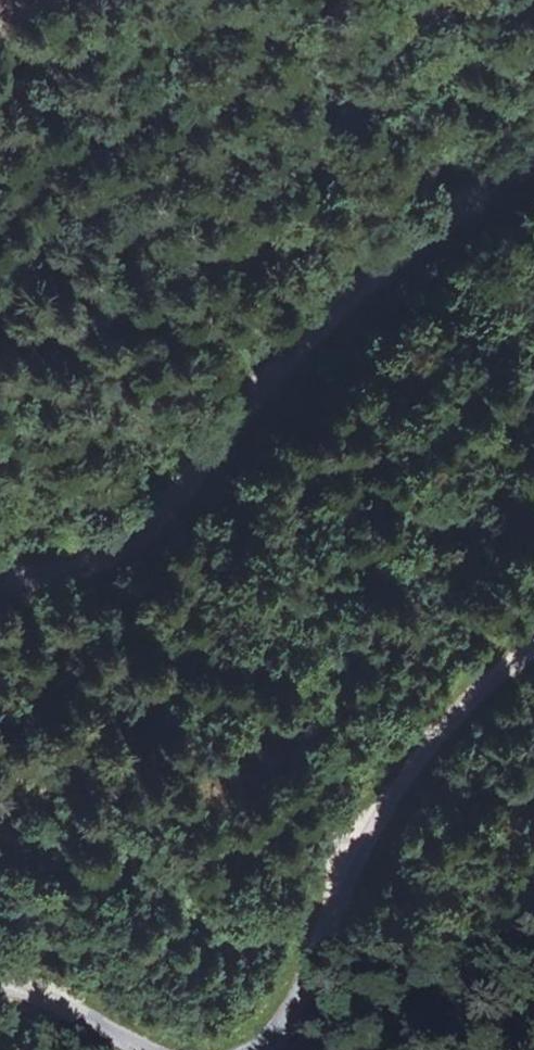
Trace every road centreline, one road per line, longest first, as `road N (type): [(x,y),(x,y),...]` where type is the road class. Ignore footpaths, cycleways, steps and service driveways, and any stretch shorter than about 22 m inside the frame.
road 1 (tertiary): [(533,110),(456,158),(353,240),(128,483),(80,522),(0,545)]
road 2 (tertiary): [(265,1049),(308,1015),(374,838),(426,753),(533,639)]
road 3 (tertiary): [(0,988),(169,1049)]

